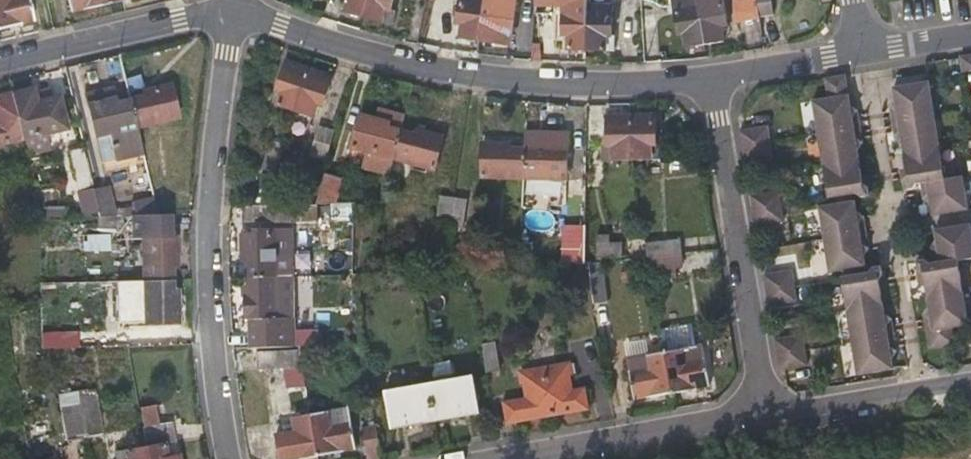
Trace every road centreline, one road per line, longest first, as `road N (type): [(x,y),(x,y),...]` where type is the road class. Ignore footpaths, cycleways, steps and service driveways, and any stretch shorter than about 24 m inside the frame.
road 1 (residential): [(710,81),(504,85),(236,18)]
road 2 (residential): [(236,18),(221,109),(212,281),(230,458)]
road 3 (residential): [(710,81),(766,416)]
road 4 (residential): [(236,18),(180,23),(0,64)]
road 5 (residential): [(535,458),(766,416)]
road 6 (residential): [(766,416),(970,380)]
road 7 (residential): [(862,56),(710,81)]

